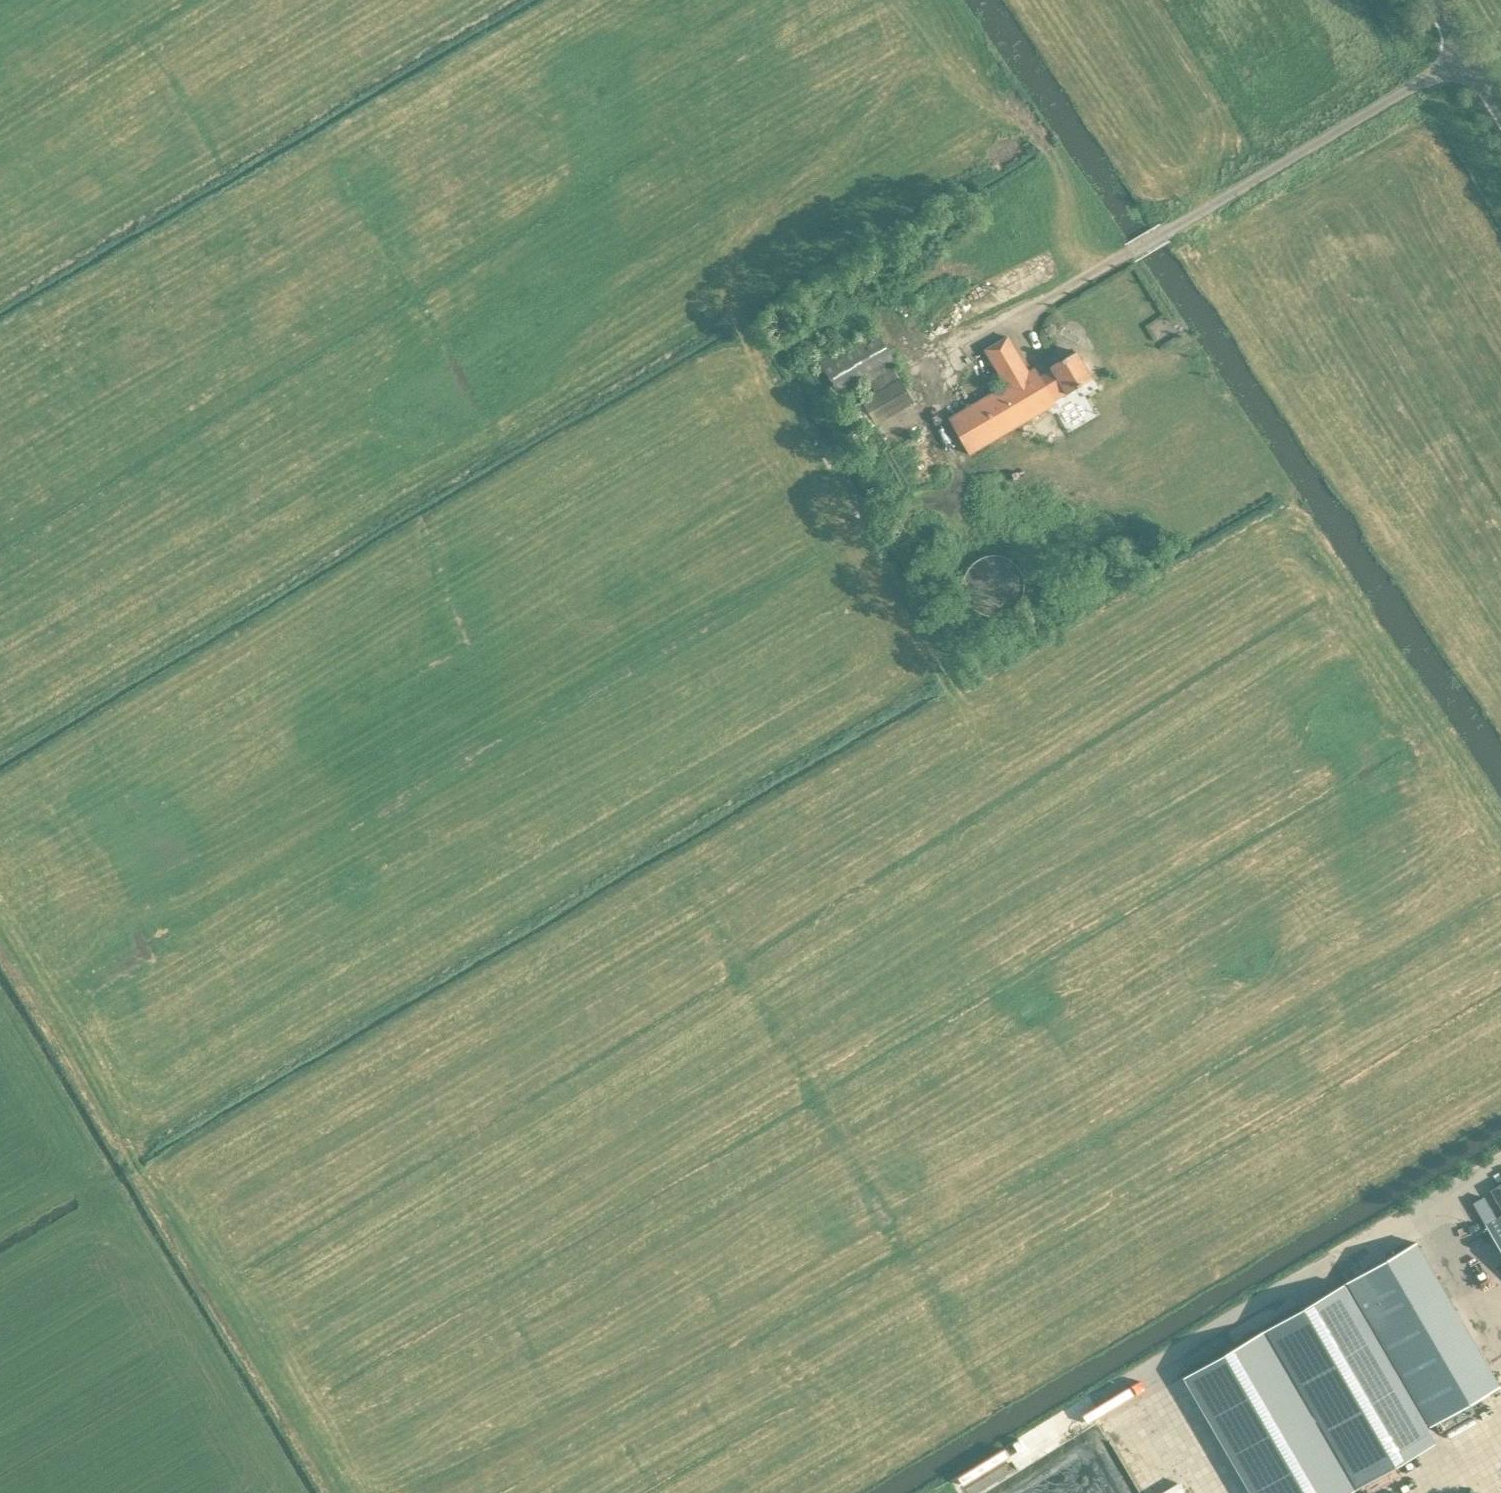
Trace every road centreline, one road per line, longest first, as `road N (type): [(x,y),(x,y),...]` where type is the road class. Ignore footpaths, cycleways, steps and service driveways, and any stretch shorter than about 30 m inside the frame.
road 1 (unclassified): [(1500,110),(1435,0)]

